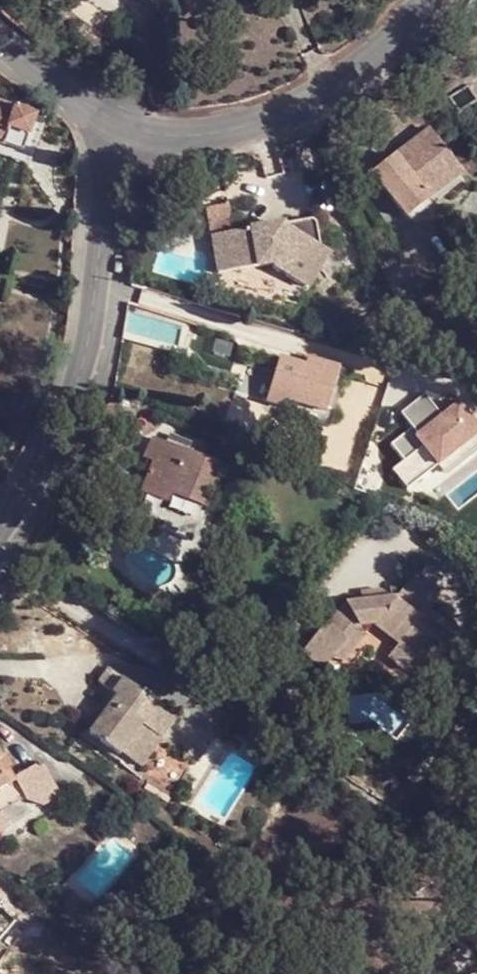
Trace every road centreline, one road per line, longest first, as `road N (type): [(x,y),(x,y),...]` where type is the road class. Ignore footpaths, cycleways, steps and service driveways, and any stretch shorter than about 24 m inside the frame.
road 1 (residential): [(0,528),(79,379),(120,130)]
road 2 (residential): [(427,0),(345,80),(280,119),(183,139),(120,130)]
road 3 (residential): [(120,130),(0,45)]

